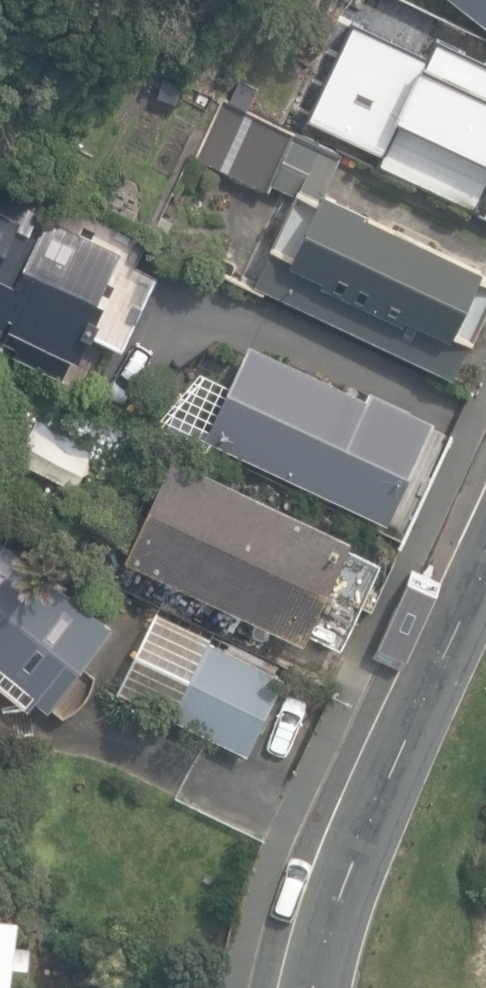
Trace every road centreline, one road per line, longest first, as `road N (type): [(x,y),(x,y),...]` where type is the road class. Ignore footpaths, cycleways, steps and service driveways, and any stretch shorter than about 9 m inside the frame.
road 1 (secondary): [(313,987),(368,835),(485,566)]

